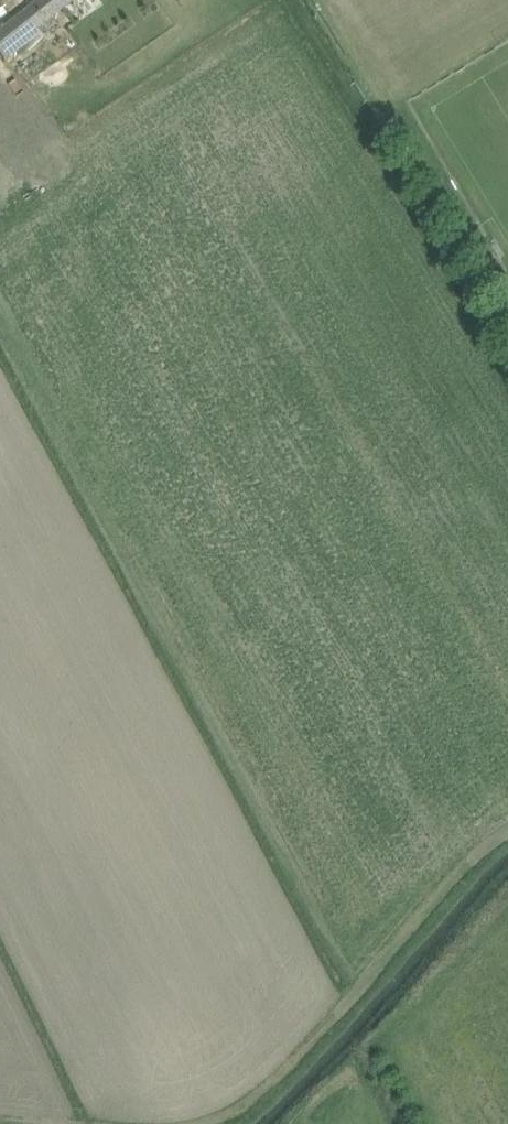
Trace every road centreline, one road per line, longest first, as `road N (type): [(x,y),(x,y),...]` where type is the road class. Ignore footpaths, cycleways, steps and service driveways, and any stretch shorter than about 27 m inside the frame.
road 1 (track): [(507,836),(242,1106),(198,1123)]

